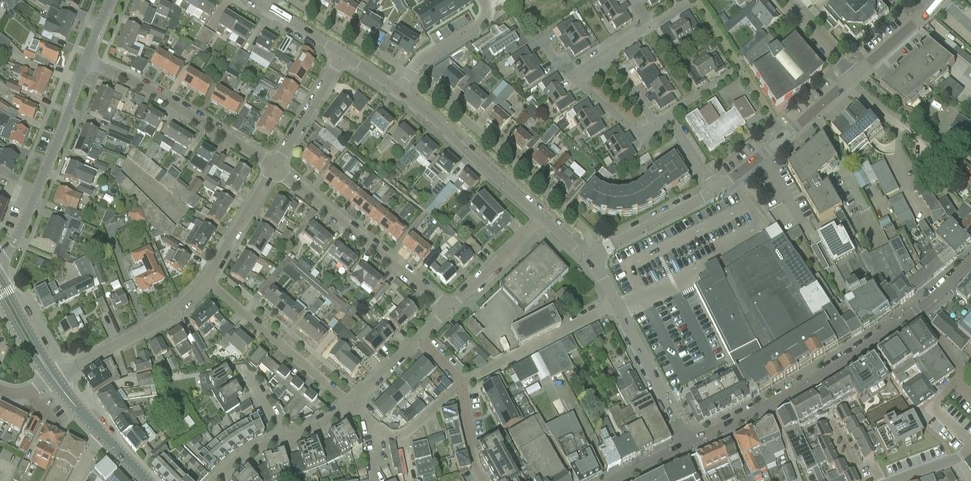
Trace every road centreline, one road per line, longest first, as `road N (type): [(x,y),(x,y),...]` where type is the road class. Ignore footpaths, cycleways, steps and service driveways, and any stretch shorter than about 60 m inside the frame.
road 1 (tertiary): [(915,310),(838,366),(686,447)]
road 2 (residential): [(446,306),(273,169)]
road 3 (residential): [(273,169),(141,86),(85,62)]
road 4 (residential): [(0,257),(20,230),(85,62)]
road 5 (residential): [(210,279),(349,411)]
road 6 (residential): [(400,94),(544,218)]
road 7 (residential): [(53,378),(173,315),(210,279)]
road 8 (residential): [(715,189),(855,78)]
road 9 (residential): [(462,381),(613,307)]
road 10 (residential): [(613,307),(686,447)]
road 11 (residential): [(655,125),(634,131),(572,78),(607,54)]
road 12 (residential): [(589,261),(715,189)]
road 13 (residential): [(349,411),(382,437),(402,436),(462,381)]
road 14 (residential): [(480,0),(487,14),(480,23),(421,60),(400,94)]
road 15 (residential): [(273,169),(341,54)]
road 16 (residential): [(446,306),(544,218)]
road 17 (residential): [(210,279),(273,169)]

